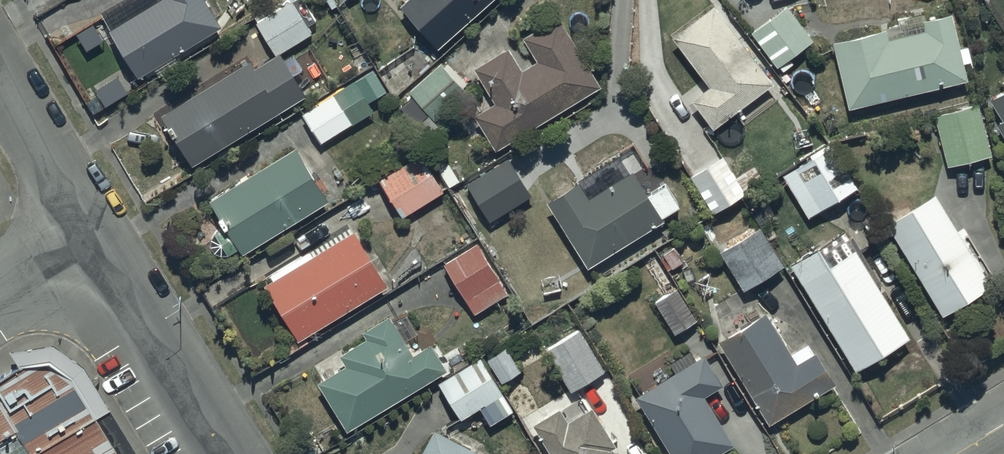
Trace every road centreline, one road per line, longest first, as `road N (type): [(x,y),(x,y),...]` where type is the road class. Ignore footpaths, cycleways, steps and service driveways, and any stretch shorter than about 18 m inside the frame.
road 1 (residential): [(83,230),(224,453)]
road 2 (residential): [(0,72),(83,230)]

